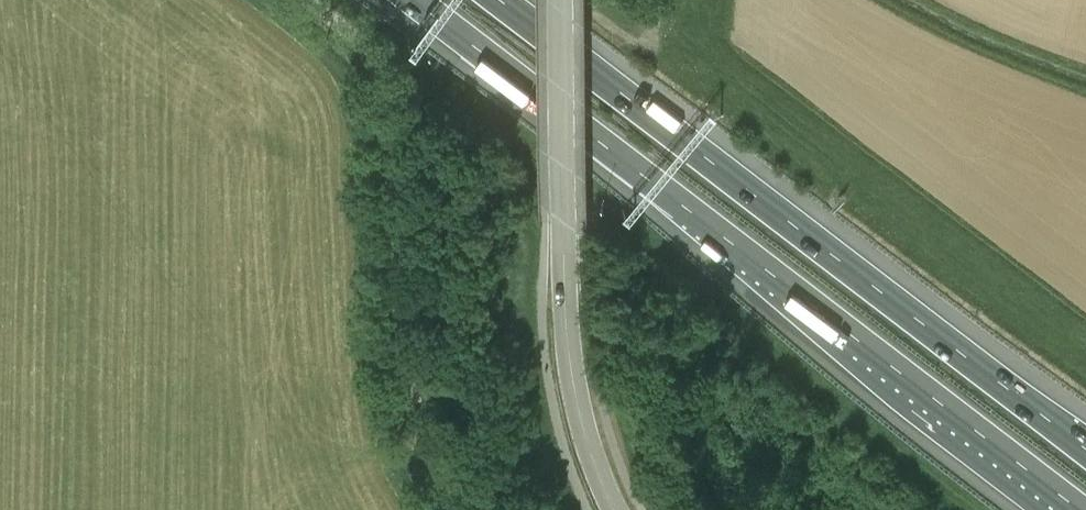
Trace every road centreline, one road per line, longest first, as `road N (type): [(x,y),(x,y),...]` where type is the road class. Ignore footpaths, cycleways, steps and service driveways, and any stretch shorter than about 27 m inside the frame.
road 1 (motorway): [(415,0),(1077,509)]
road 2 (motorway): [(1085,451),(497,0)]
road 3 (unclassified): [(457,509),(433,462),(404,360),(378,77),(365,48),(307,0)]
road 4 (unclassified): [(615,509),(578,407),(565,314),(562,0)]

